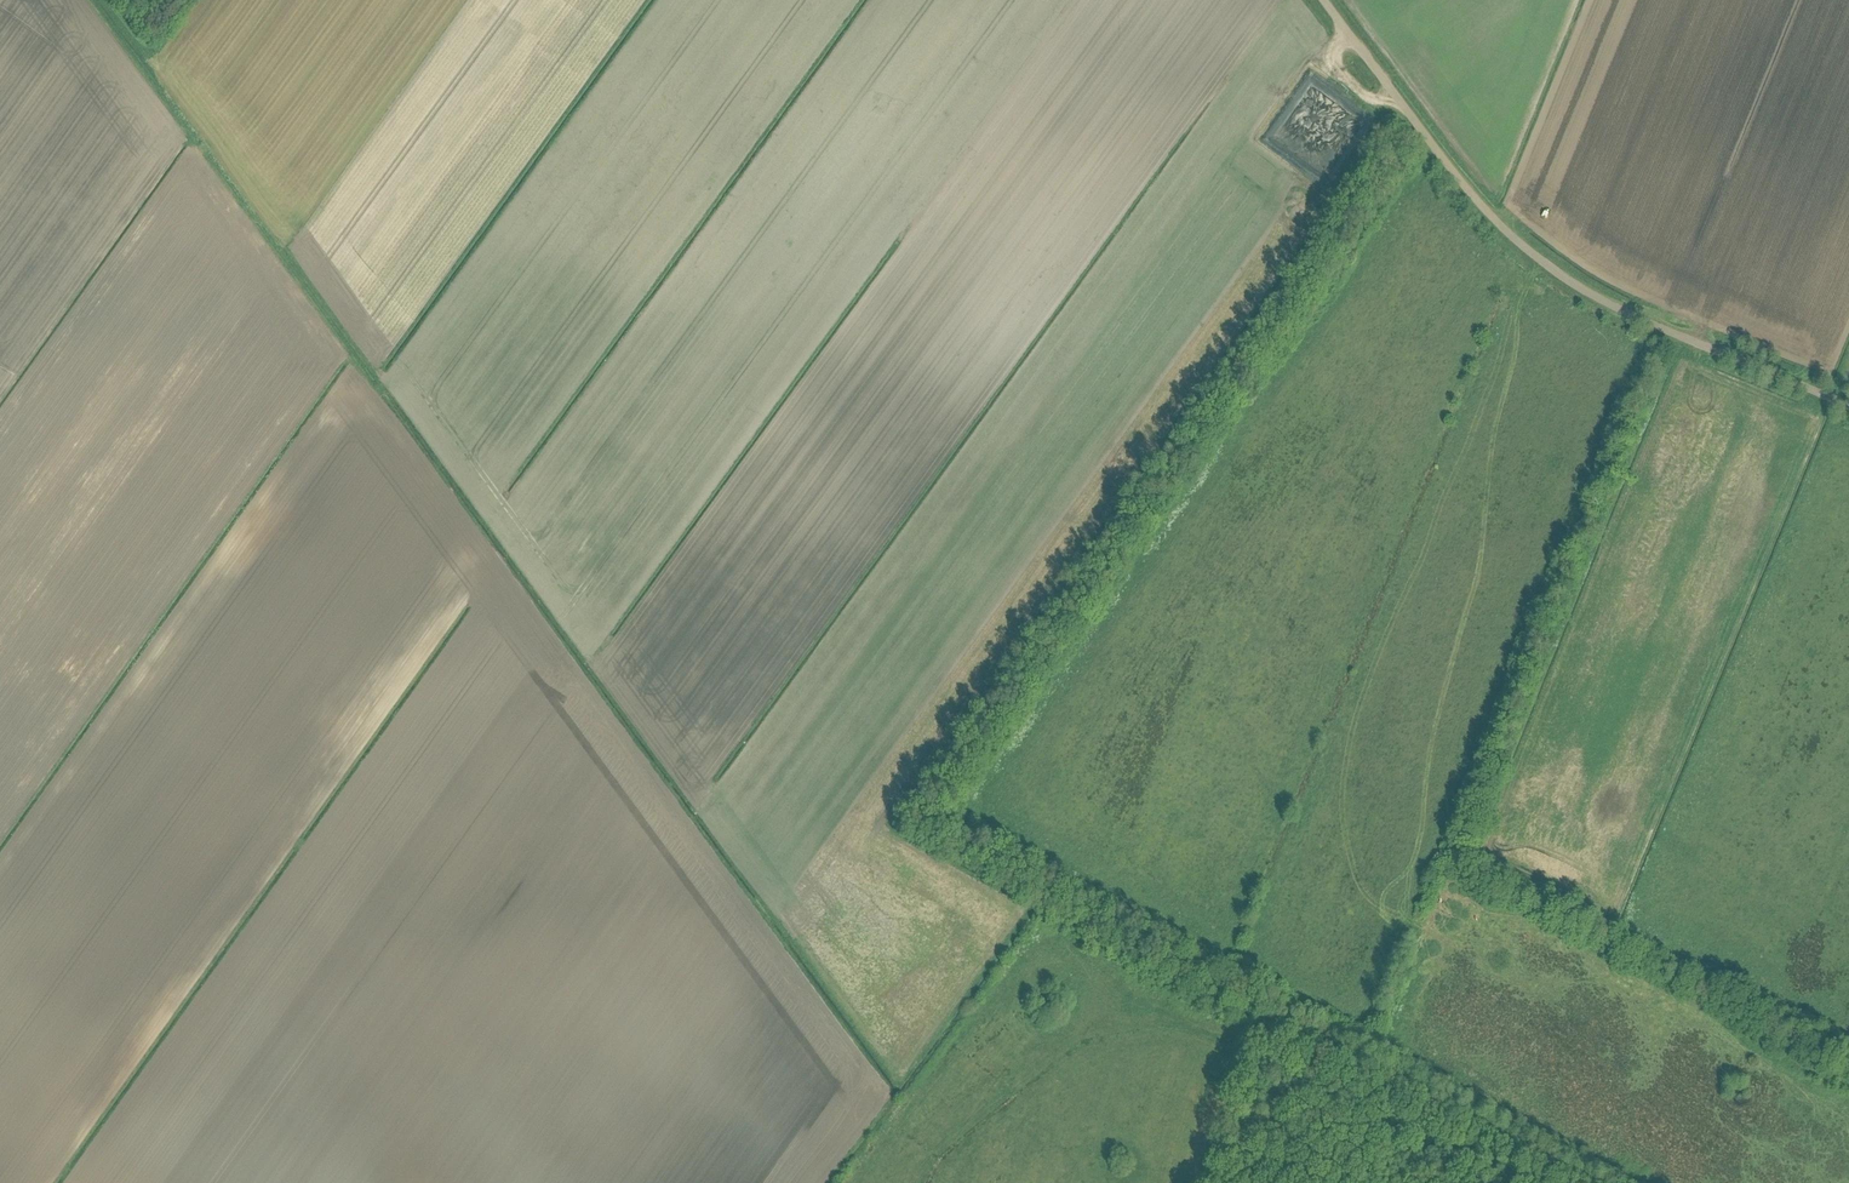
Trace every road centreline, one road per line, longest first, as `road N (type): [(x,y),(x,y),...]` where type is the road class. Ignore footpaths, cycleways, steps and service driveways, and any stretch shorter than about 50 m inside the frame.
road 1 (unclassified): [(1848,404),(1618,308),(1543,262),(1475,199),(1325,0)]

